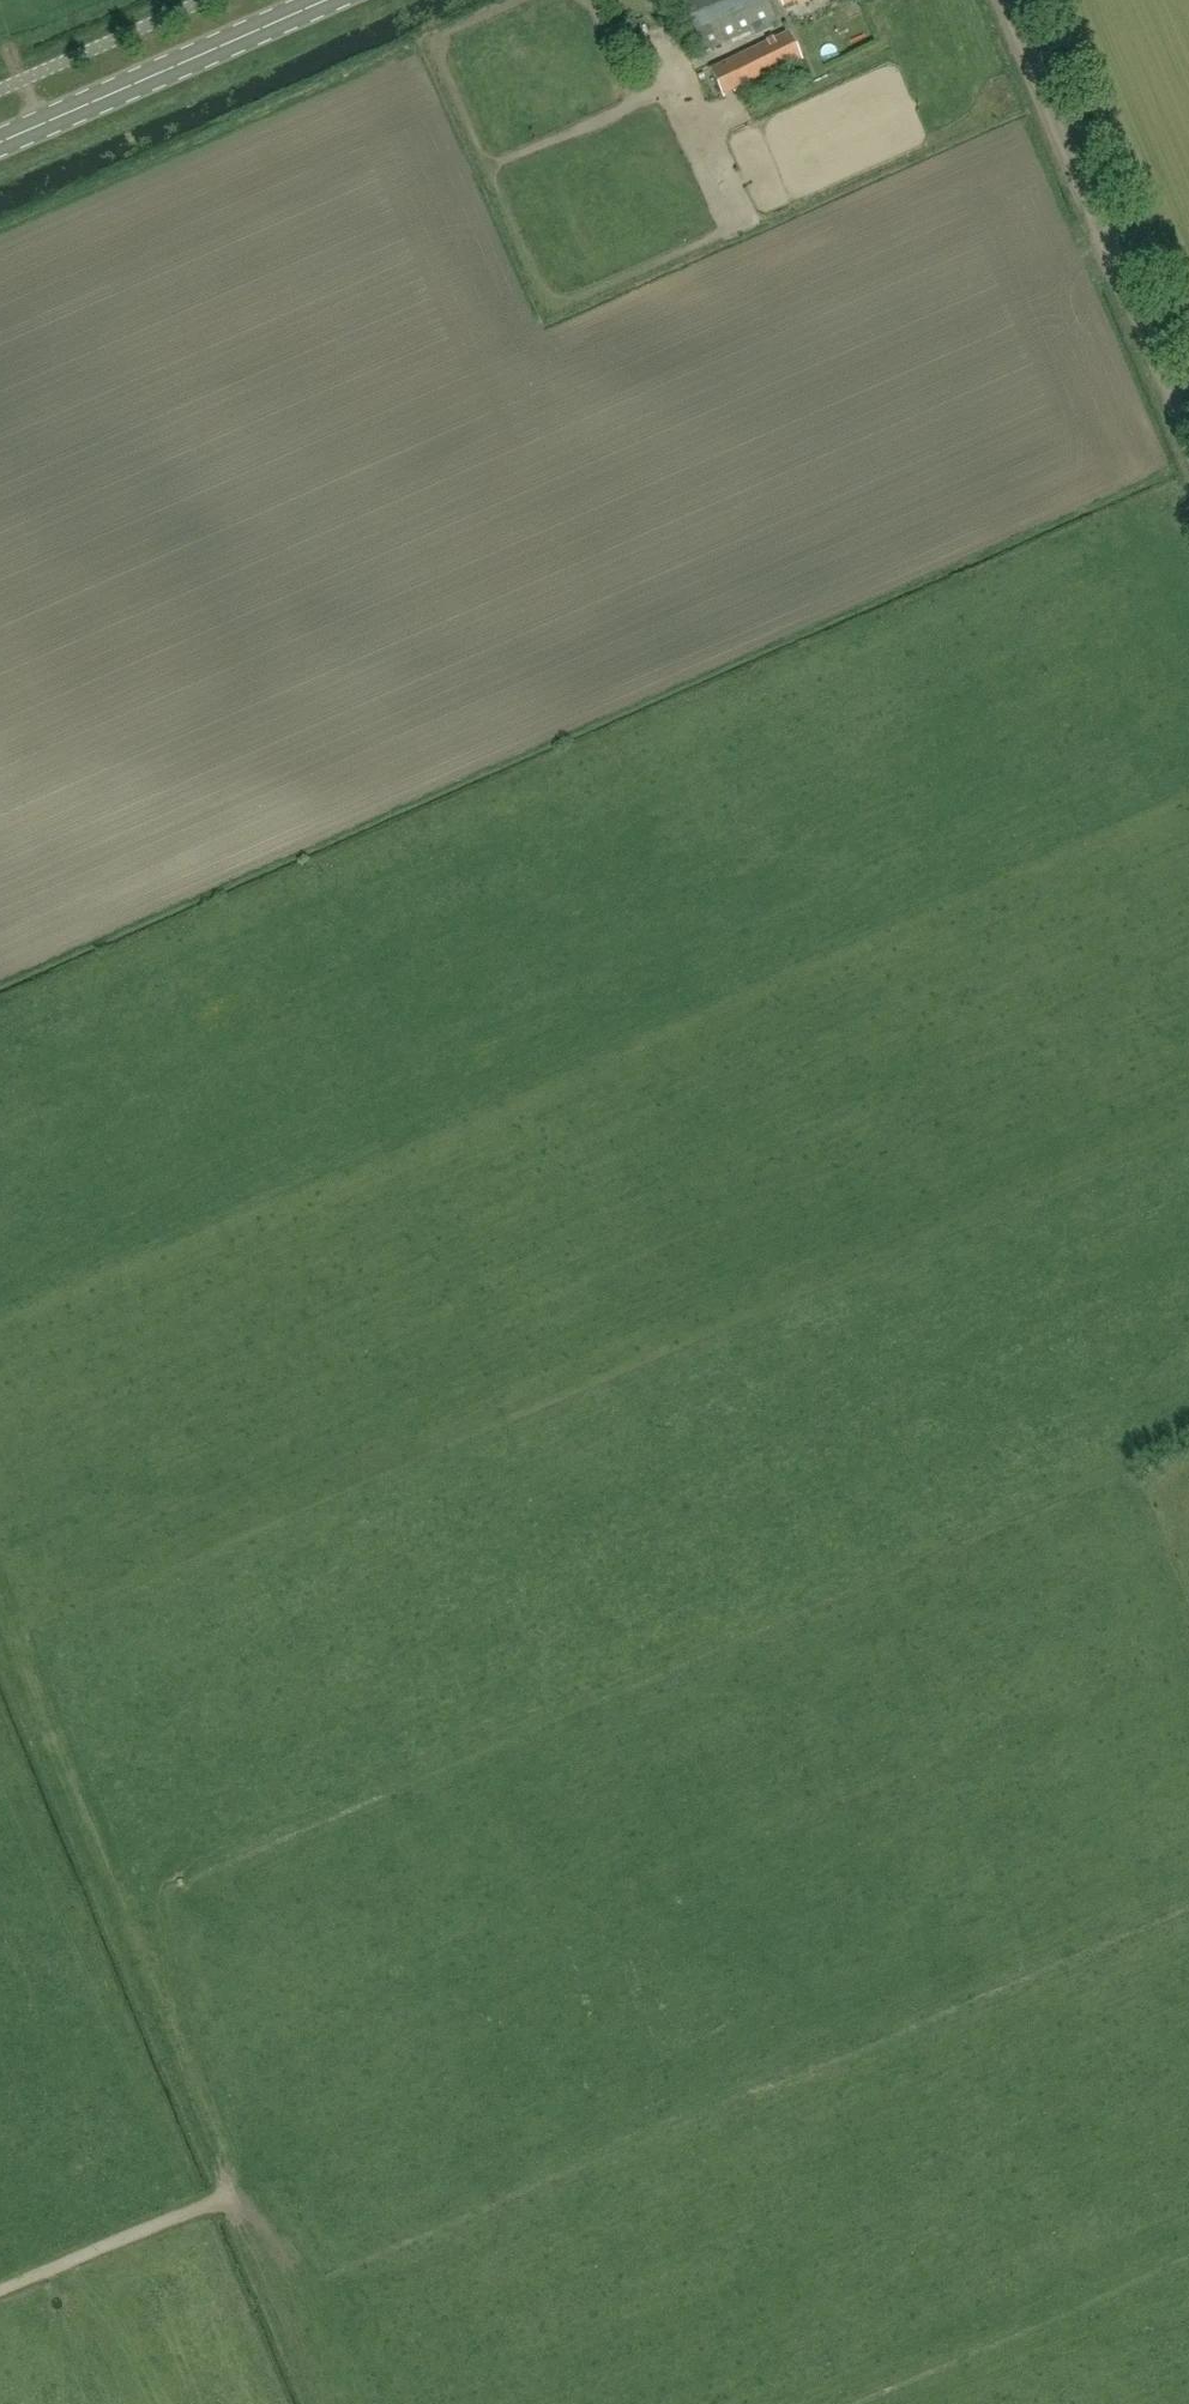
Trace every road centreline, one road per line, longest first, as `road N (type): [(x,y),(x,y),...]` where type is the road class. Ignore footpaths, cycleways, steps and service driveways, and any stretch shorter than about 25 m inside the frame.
road 1 (unclassified): [(1188,432),(1009,0)]
road 2 (secondary): [(0,142),(327,0)]

